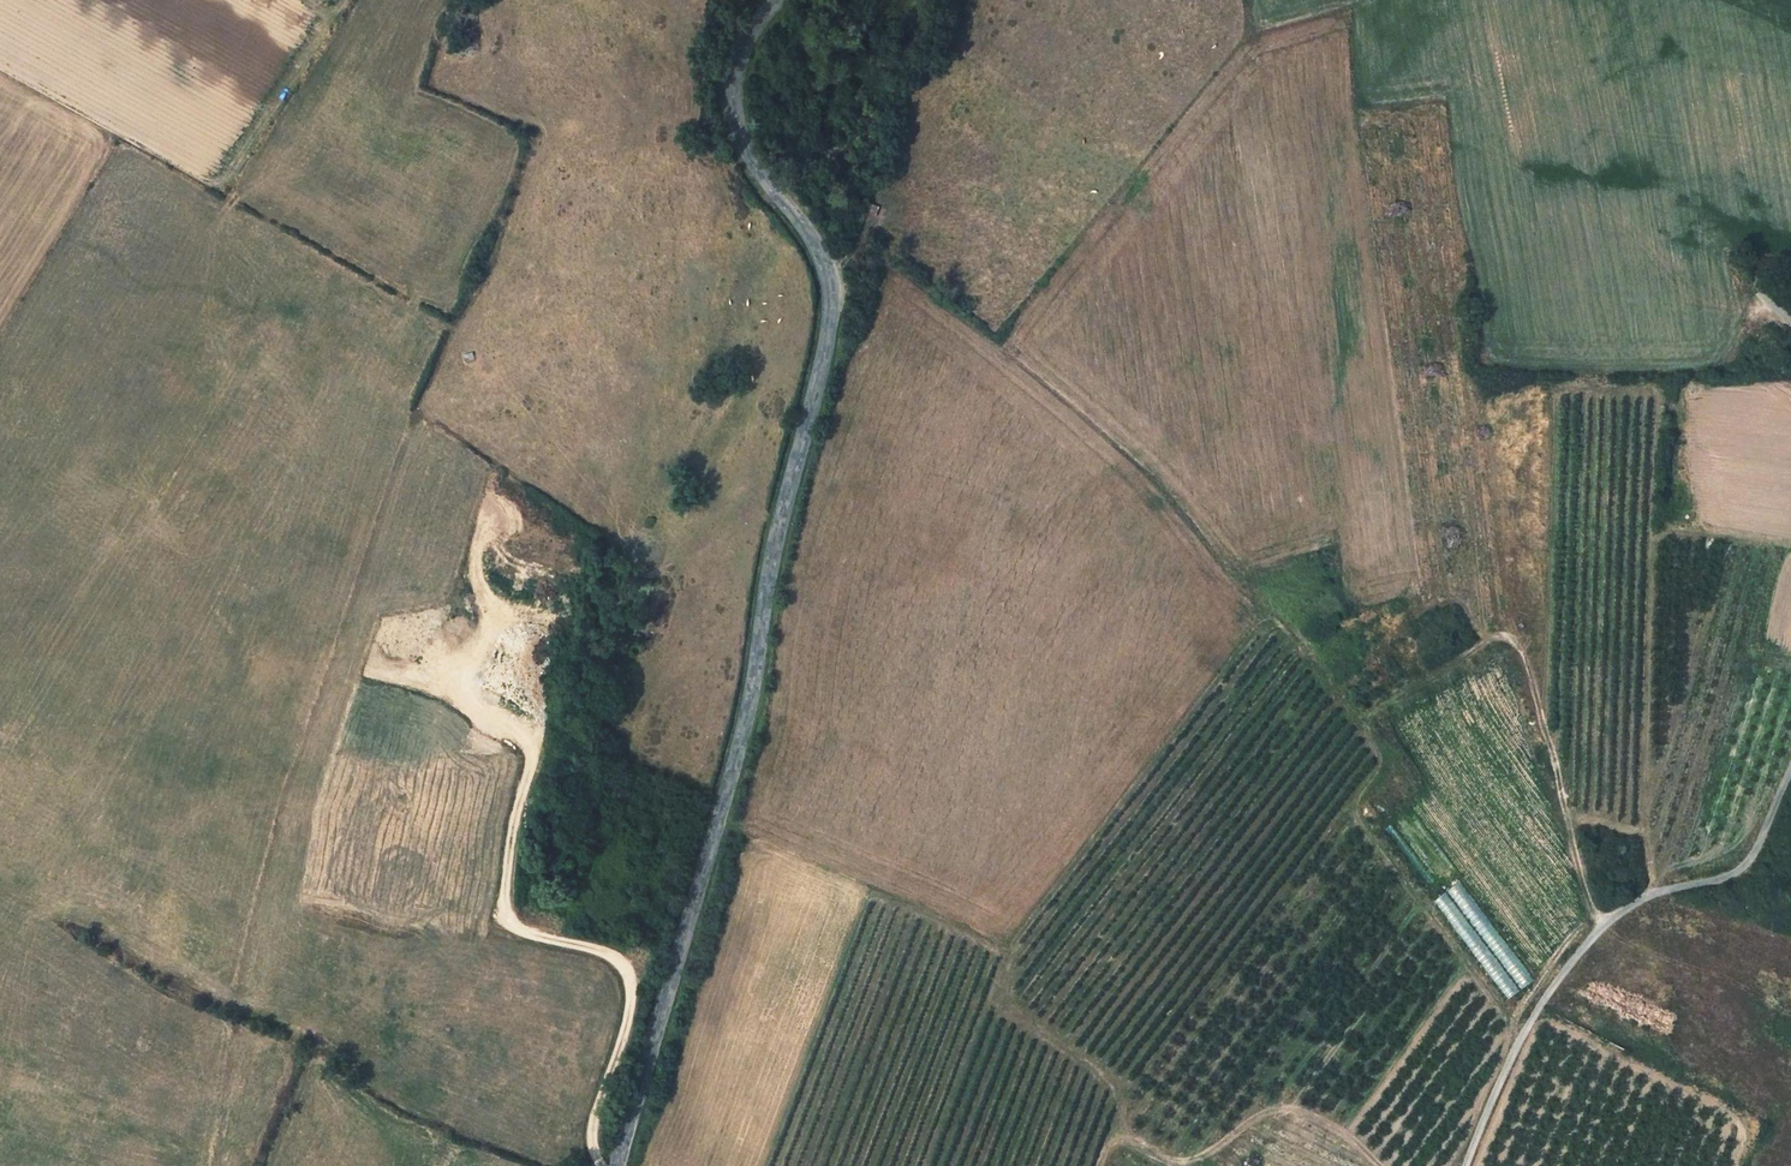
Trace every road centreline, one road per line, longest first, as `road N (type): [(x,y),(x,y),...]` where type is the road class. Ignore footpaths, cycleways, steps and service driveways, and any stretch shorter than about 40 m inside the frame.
road 1 (unclassified): [(782,0),(748,35),(732,95),(759,177),(805,231),(829,279),(830,329),(773,548),(739,760),(619,1165)]
road 2 (residential): [(1465,1165),(1493,1094),(1565,970),(1631,907),(1736,875),(1754,855),(1790,774)]

